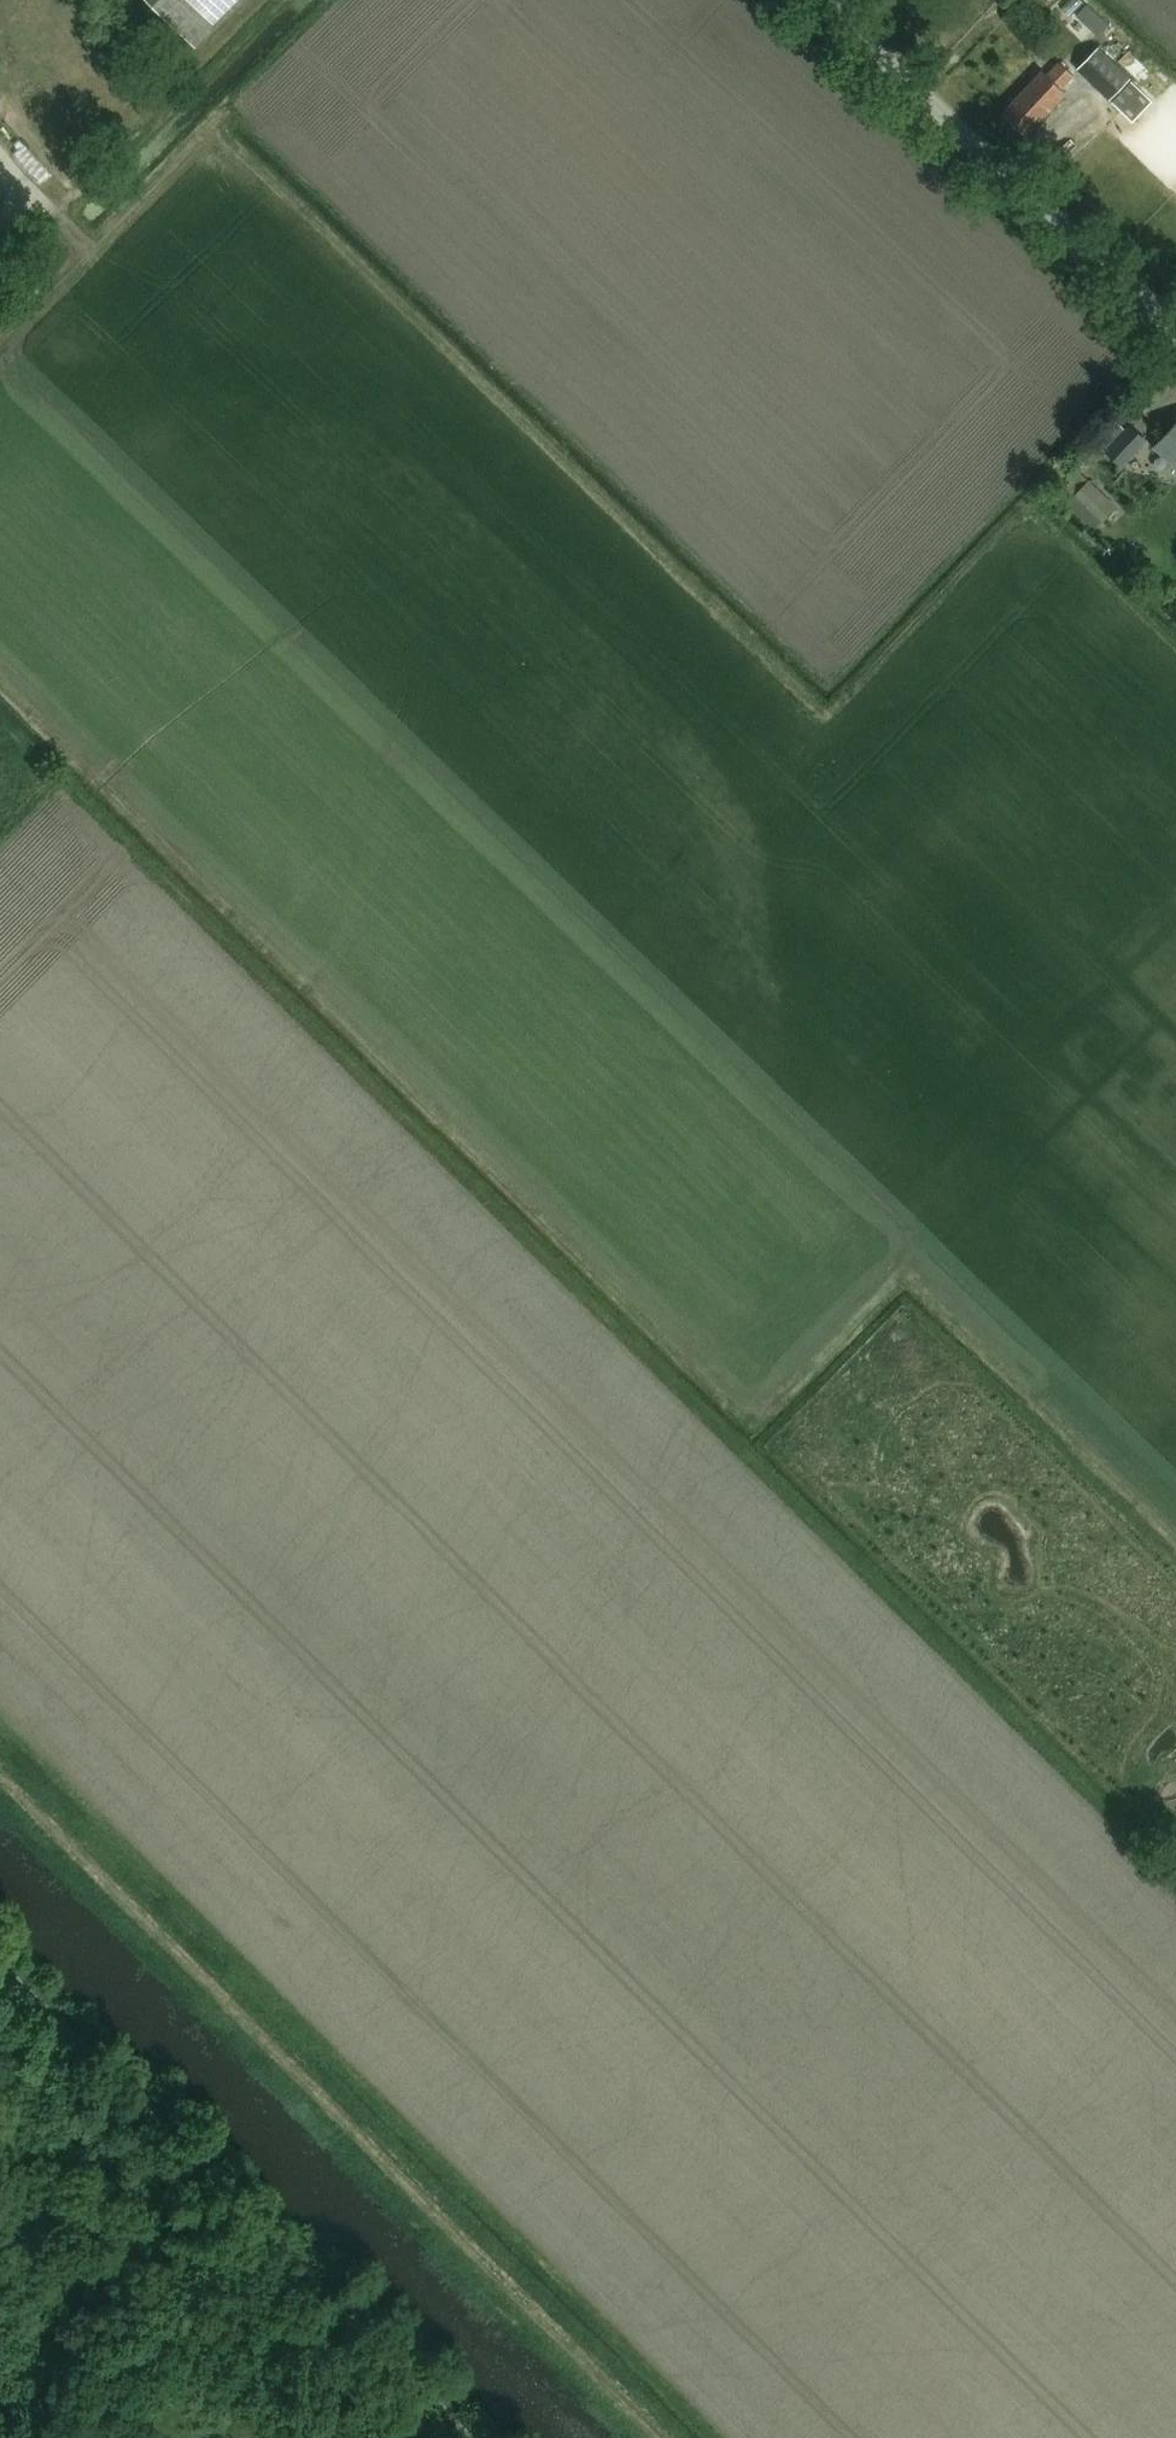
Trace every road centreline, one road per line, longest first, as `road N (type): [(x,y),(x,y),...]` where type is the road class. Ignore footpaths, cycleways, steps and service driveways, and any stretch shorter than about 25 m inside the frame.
road 1 (unclassified): [(1175,336),(818,0)]

